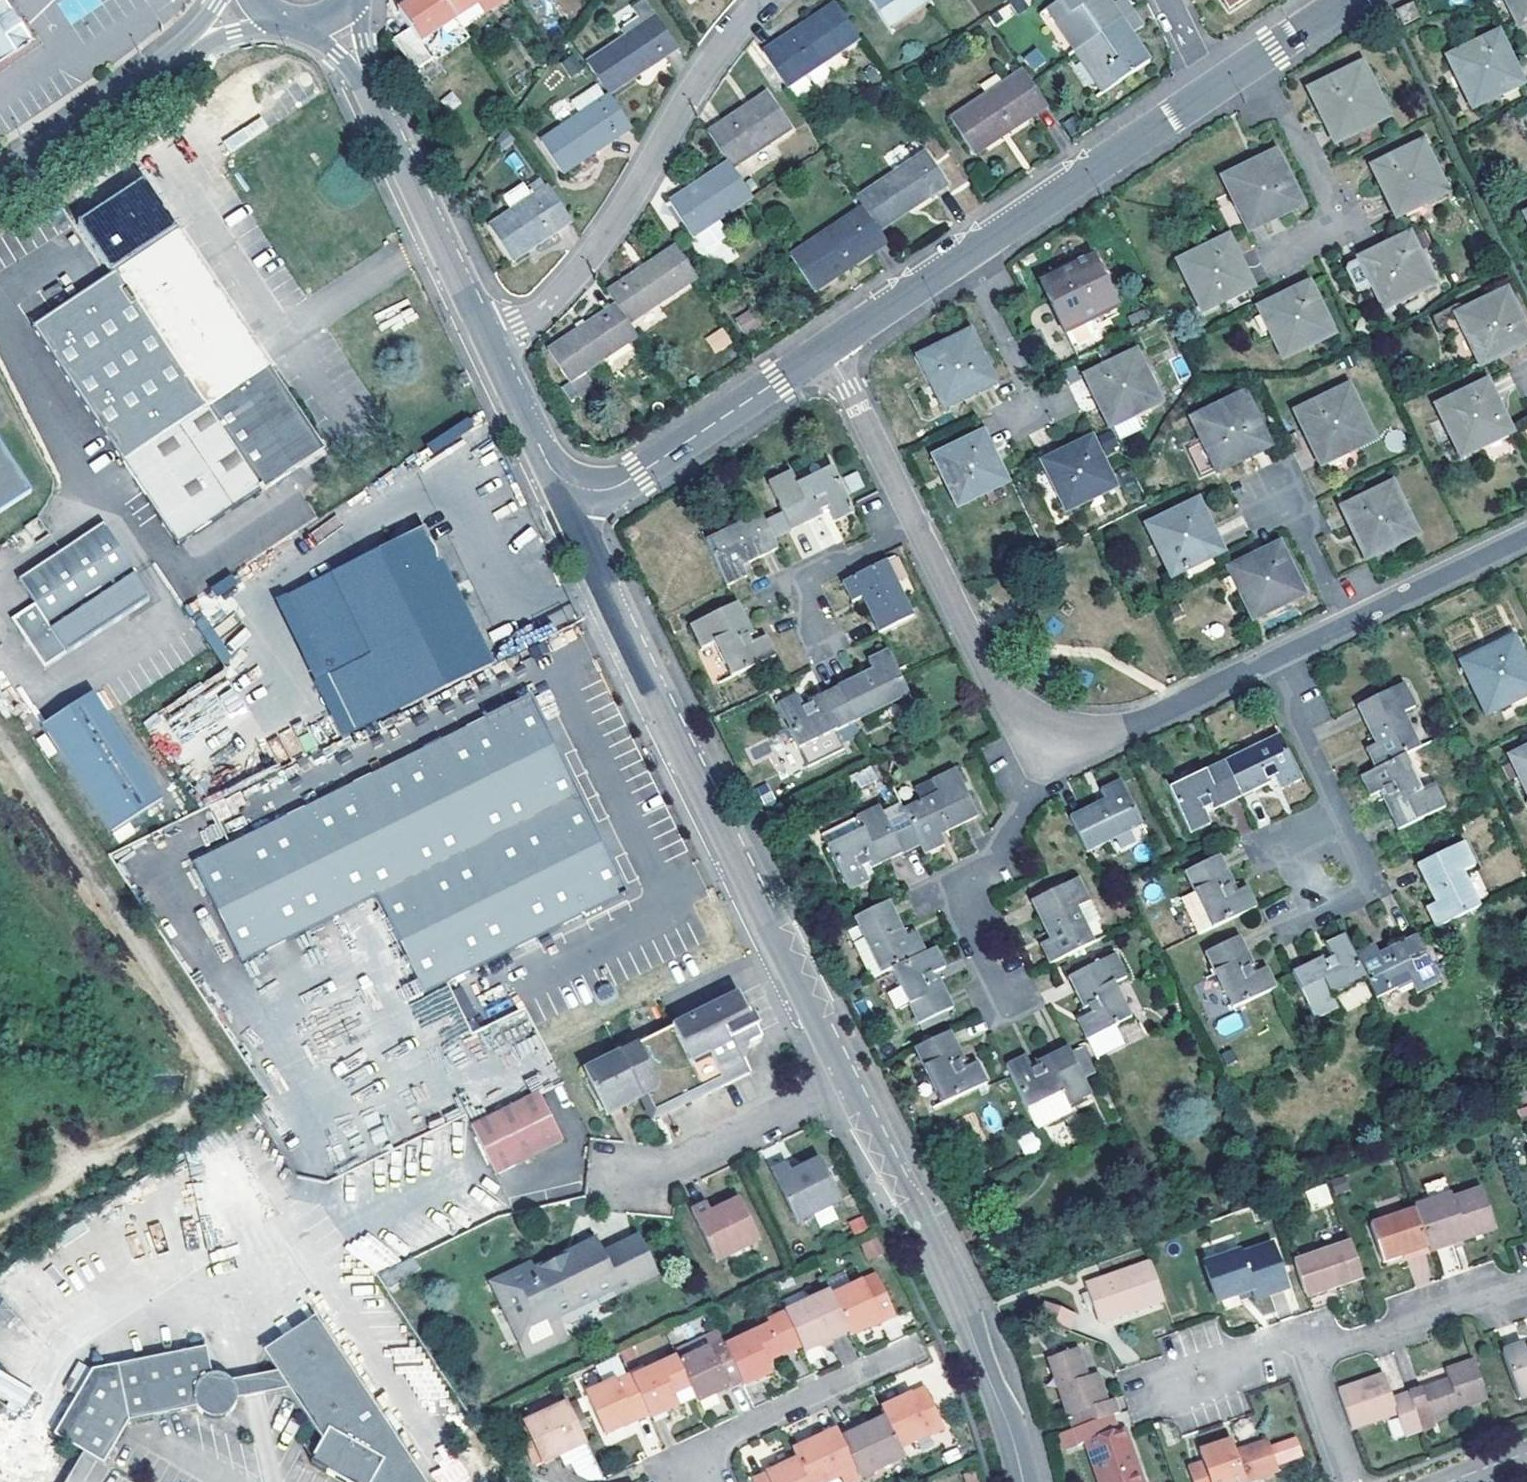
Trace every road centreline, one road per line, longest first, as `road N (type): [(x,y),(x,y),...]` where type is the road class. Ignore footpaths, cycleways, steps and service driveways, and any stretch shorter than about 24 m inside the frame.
road 1 (tertiary): [(1023,1481),(945,1267),(582,533),(581,486)]
road 2 (residential): [(826,347),(1002,696),(1059,731),(1143,724),(1526,536)]
road 3 (residential): [(1212,87),(826,347)]
road 4 (residential): [(761,0),(704,72),(571,277),(535,314),(489,338)]
road 5 (residential): [(826,347),(619,483),(581,486)]
road 6 (tertiary): [(489,338),(367,80)]
road 7 (residential): [(714,1481),(710,1455),(730,1433),(905,1355)]
road 8 (unclassified): [(192,44),(0,180)]
road 9 (residential): [(1526,1281),(1308,1353)]
road 10 (tertiary): [(581,486),(544,457),(489,338)]
road 11 (residential): [(1308,1353),(1279,1338),(1180,1371),(1152,1393)]
road 12 (residential): [(1340,0),(1212,87)]
road 13 (residential): [(1348,1481),(1308,1353)]

